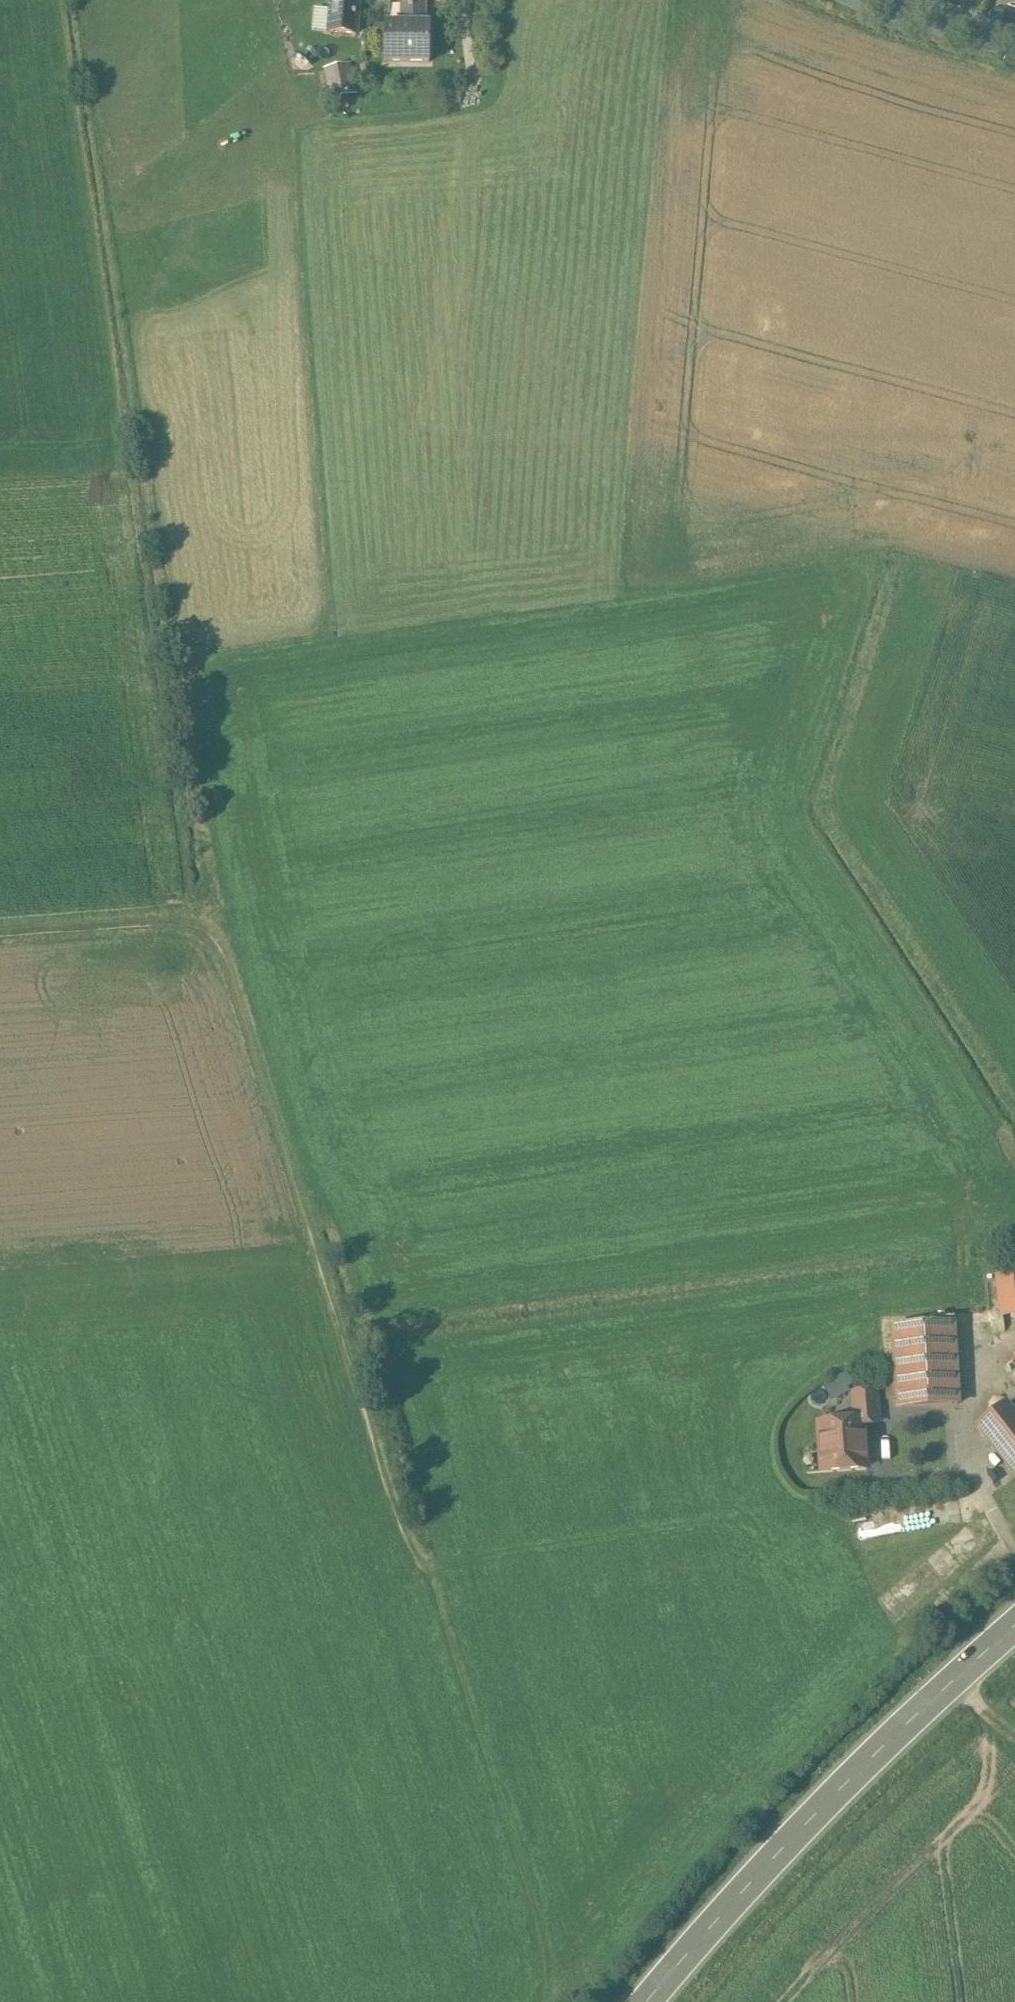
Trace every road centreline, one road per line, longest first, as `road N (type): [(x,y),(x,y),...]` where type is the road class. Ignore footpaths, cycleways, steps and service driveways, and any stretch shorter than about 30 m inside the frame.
road 1 (track): [(0,929),(192,913),(222,944),(420,1568)]
road 2 (secondary): [(648,2001),(835,1794),(1014,1624)]
road 3 (residential): [(863,0),(1014,45)]

